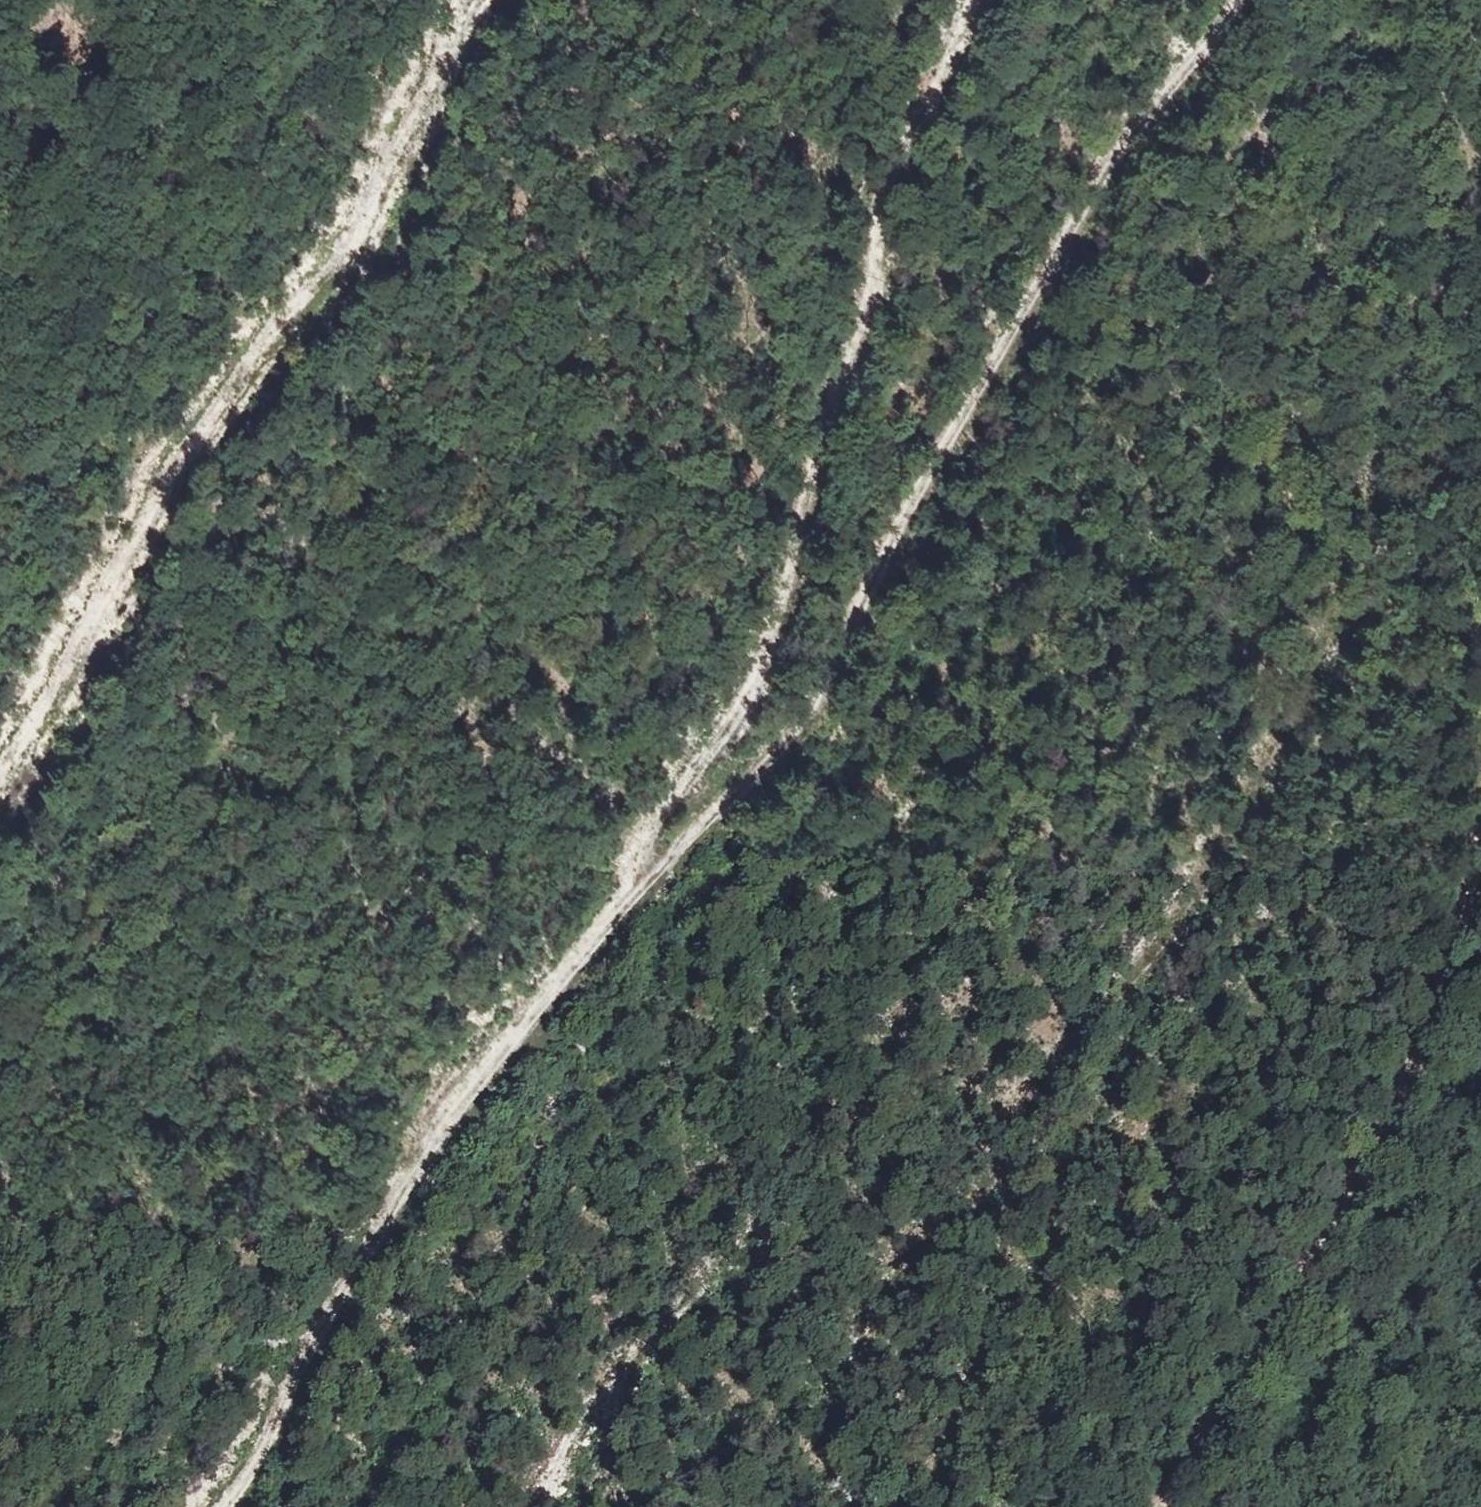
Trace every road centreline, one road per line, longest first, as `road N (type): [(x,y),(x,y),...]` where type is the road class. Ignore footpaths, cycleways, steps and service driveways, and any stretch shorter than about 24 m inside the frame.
road 1 (track): [(228,1506),(241,1495),(252,1449),(288,1379),(440,1137),(639,889),(808,713),(1113,168),(1217,46),(1240,0)]
road 2 (track): [(639,889),(663,822),(760,675),(789,602),(803,494),(873,286),(875,215),(897,153),(984,0)]
road 3 (track): [(0,754),(260,344),(352,259),(463,0)]
road 4 (track): [(1480,887),(1417,1069),(1342,1233),(1243,1369),(1168,1506)]

